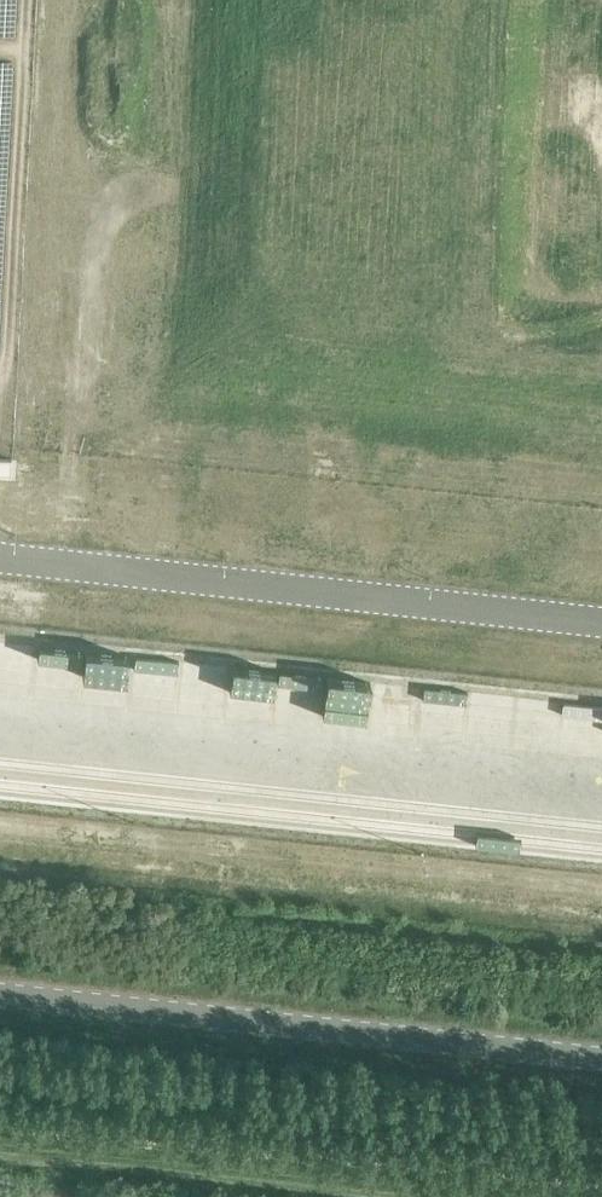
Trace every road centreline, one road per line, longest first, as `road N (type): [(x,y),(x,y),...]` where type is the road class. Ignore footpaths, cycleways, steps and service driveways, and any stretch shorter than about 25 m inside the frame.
road 1 (unclassified): [(601,623),(0,559)]
road 2 (unclassified): [(601,1058),(0,994)]

